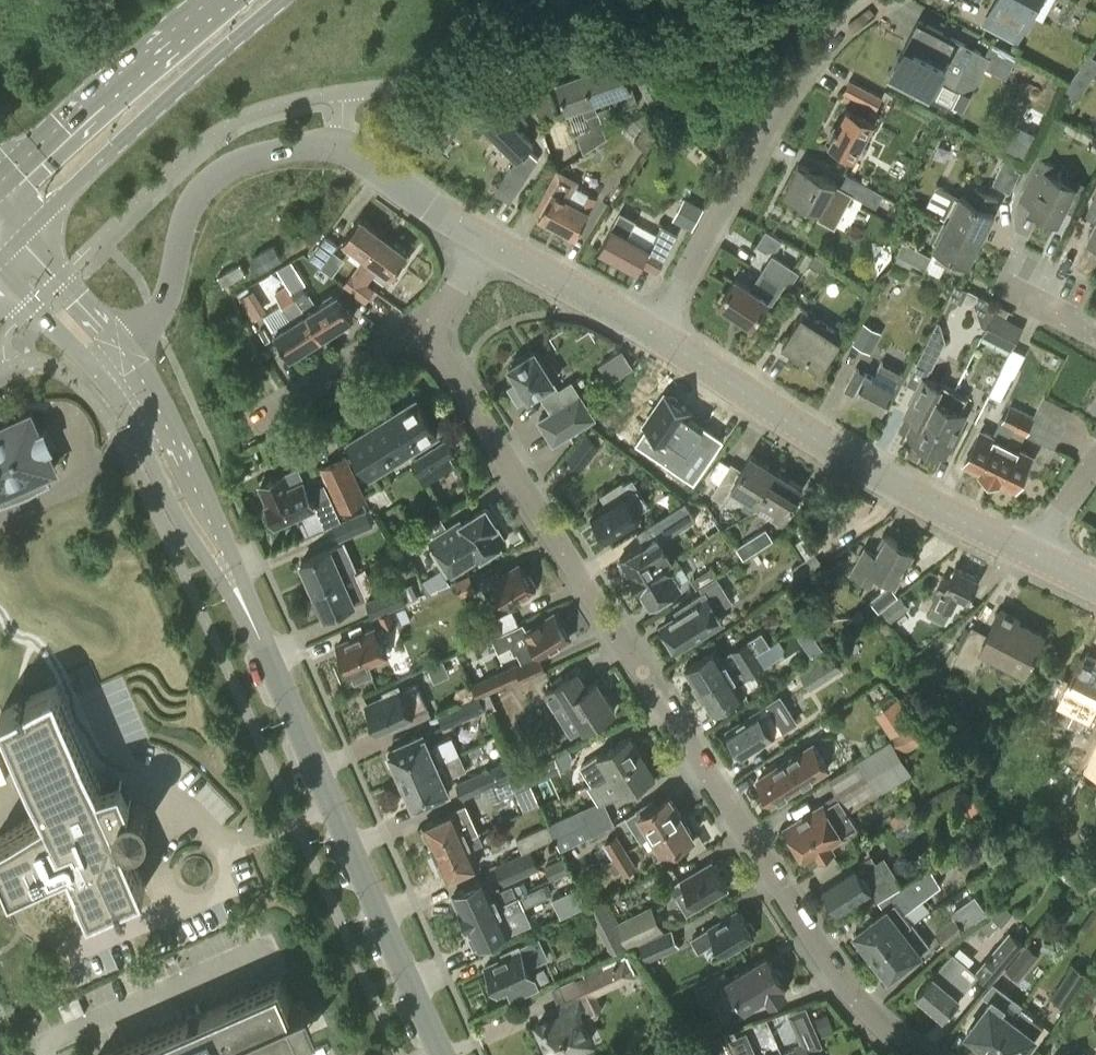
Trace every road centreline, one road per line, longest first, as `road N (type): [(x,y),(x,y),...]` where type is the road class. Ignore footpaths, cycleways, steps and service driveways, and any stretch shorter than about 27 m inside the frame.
road 1 (residential): [(914,1054),(872,1019),(821,952),(425,330)]
road 2 (residential): [(442,1054),(160,428),(114,357)]
road 3 (tertiary): [(1030,555),(852,462),(656,335)]
road 4 (residential): [(877,0),(821,48),(785,99),(656,335)]
road 5 (residential): [(341,151),(345,93),(419,80),(654,0)]
road 6 (primary): [(15,256),(138,125),(284,0)]
road 7 (tertiary): [(341,151),(292,146),(218,174),(191,208),(172,288),(142,336),(114,357)]
road 8 (primary): [(208,0),(0,184)]
road 9 (residential): [(253,422),(425,330)]
road 10 (tertiary): [(656,335),(486,242)]
road 11 (tertiary): [(486,242),(341,151)]
road 12 (tertiary): [(114,357),(15,256)]

